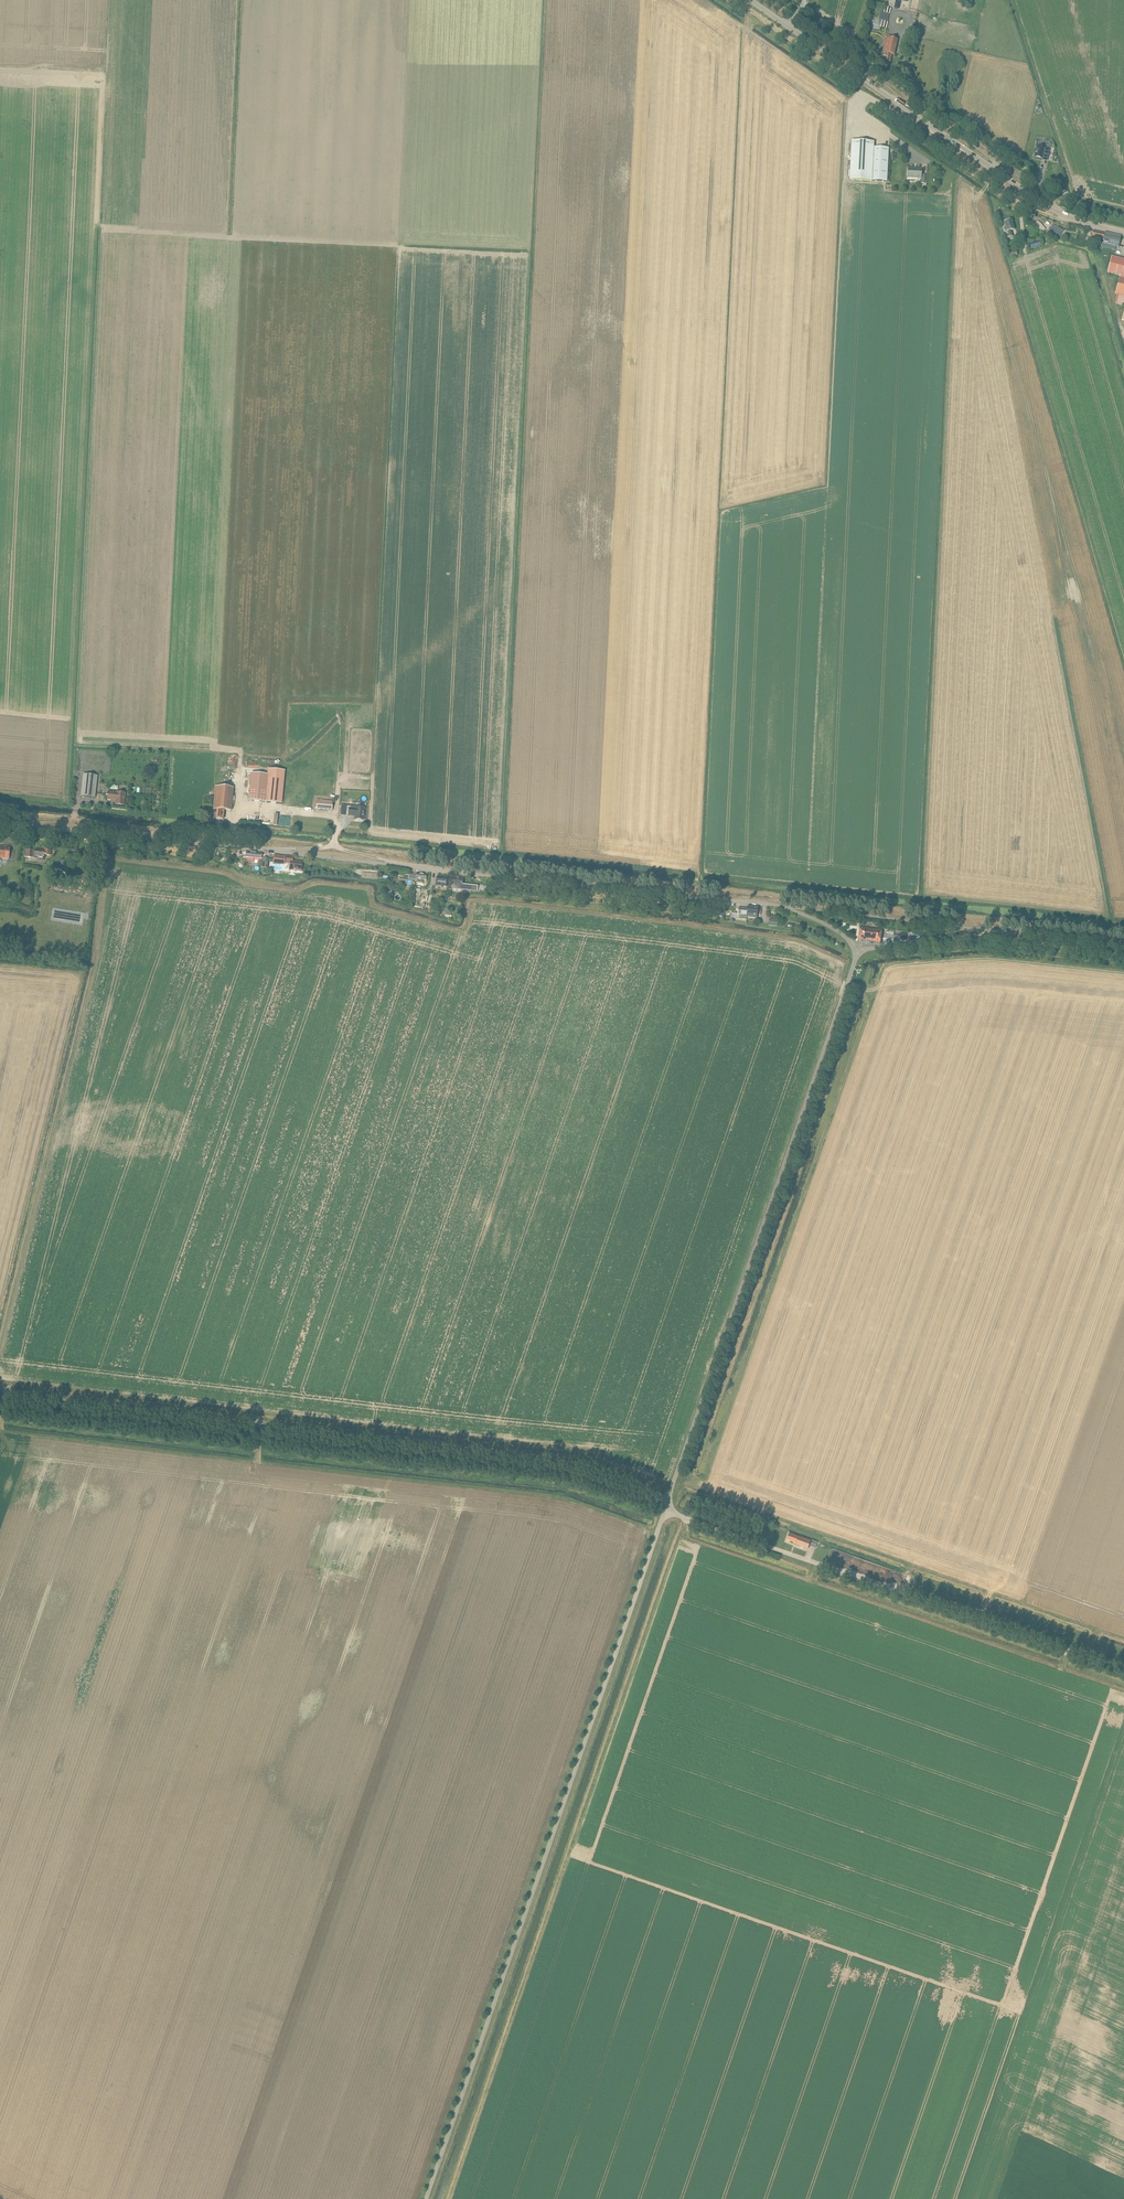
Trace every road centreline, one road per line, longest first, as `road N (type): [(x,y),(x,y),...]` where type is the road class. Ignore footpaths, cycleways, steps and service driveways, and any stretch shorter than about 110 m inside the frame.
road 1 (track): [(0,1351),(95,965),(109,859),(221,873),(258,887),(370,891),(370,906),(465,932),(471,901),(793,939),(847,962),(840,982),(874,994)]
road 2 (track): [(1123,1639),(701,1491),(884,967),(984,959),(1123,973)]
road 3 (track): [(1123,936),(334,847)]
road 4 (tertiary): [(784,906),(0,822)]
road 5 (track): [(989,181),(981,193),(957,175),(923,896)]
road 6 (unclassified): [(426,2198),(667,1504)]
road 7 (track): [(686,1518),(450,2198)]
road 8 (track): [(440,858),(441,844),(1123,918)]
road 9 (track): [(667,1504),(576,1462),(0,1395)]
road 10 (track): [(0,1419),(564,1484),(662,1519)]
road 11 (track): [(0,796),(67,803),(100,222)]
road 12 (unclassified): [(667,1504),(860,947)]
road 13 (unclassified): [(1123,1664),(709,1526),(667,1504)]
road 14 (track): [(680,1537),(1123,1691)]
road 15 (secondary): [(1123,233),(1043,203),(750,0)]
road 16 (track): [(658,1531),(551,1495),(258,1462)]
road 17 (track): [(1106,934),(1052,616)]
road 18 (track): [(0,1426),(7,1383),(258,1413),(257,1425)]
road 19 (track): [(0,1431),(258,1462),(261,1426)]
road 20 (track): [(258,1413),(501,1441),(500,1454)]
road 21 (track): [(1013,0),(1076,195),(1123,209)]
road 22 (tertiary): [(1017,933),(784,906)]
road 23 (track): [(239,769),(240,749),(284,752),(286,698),(381,699)]
road 24 (track): [(501,1441),(593,1451),(672,1486)]
road 25 (track): [(729,0),(865,95)]
road 26 (unclassified): [(860,947),(1017,933)]
road 27 (track): [(745,30),(857,107)]
road 28 (track): [(825,15),(819,35),(871,72),(897,103)]

